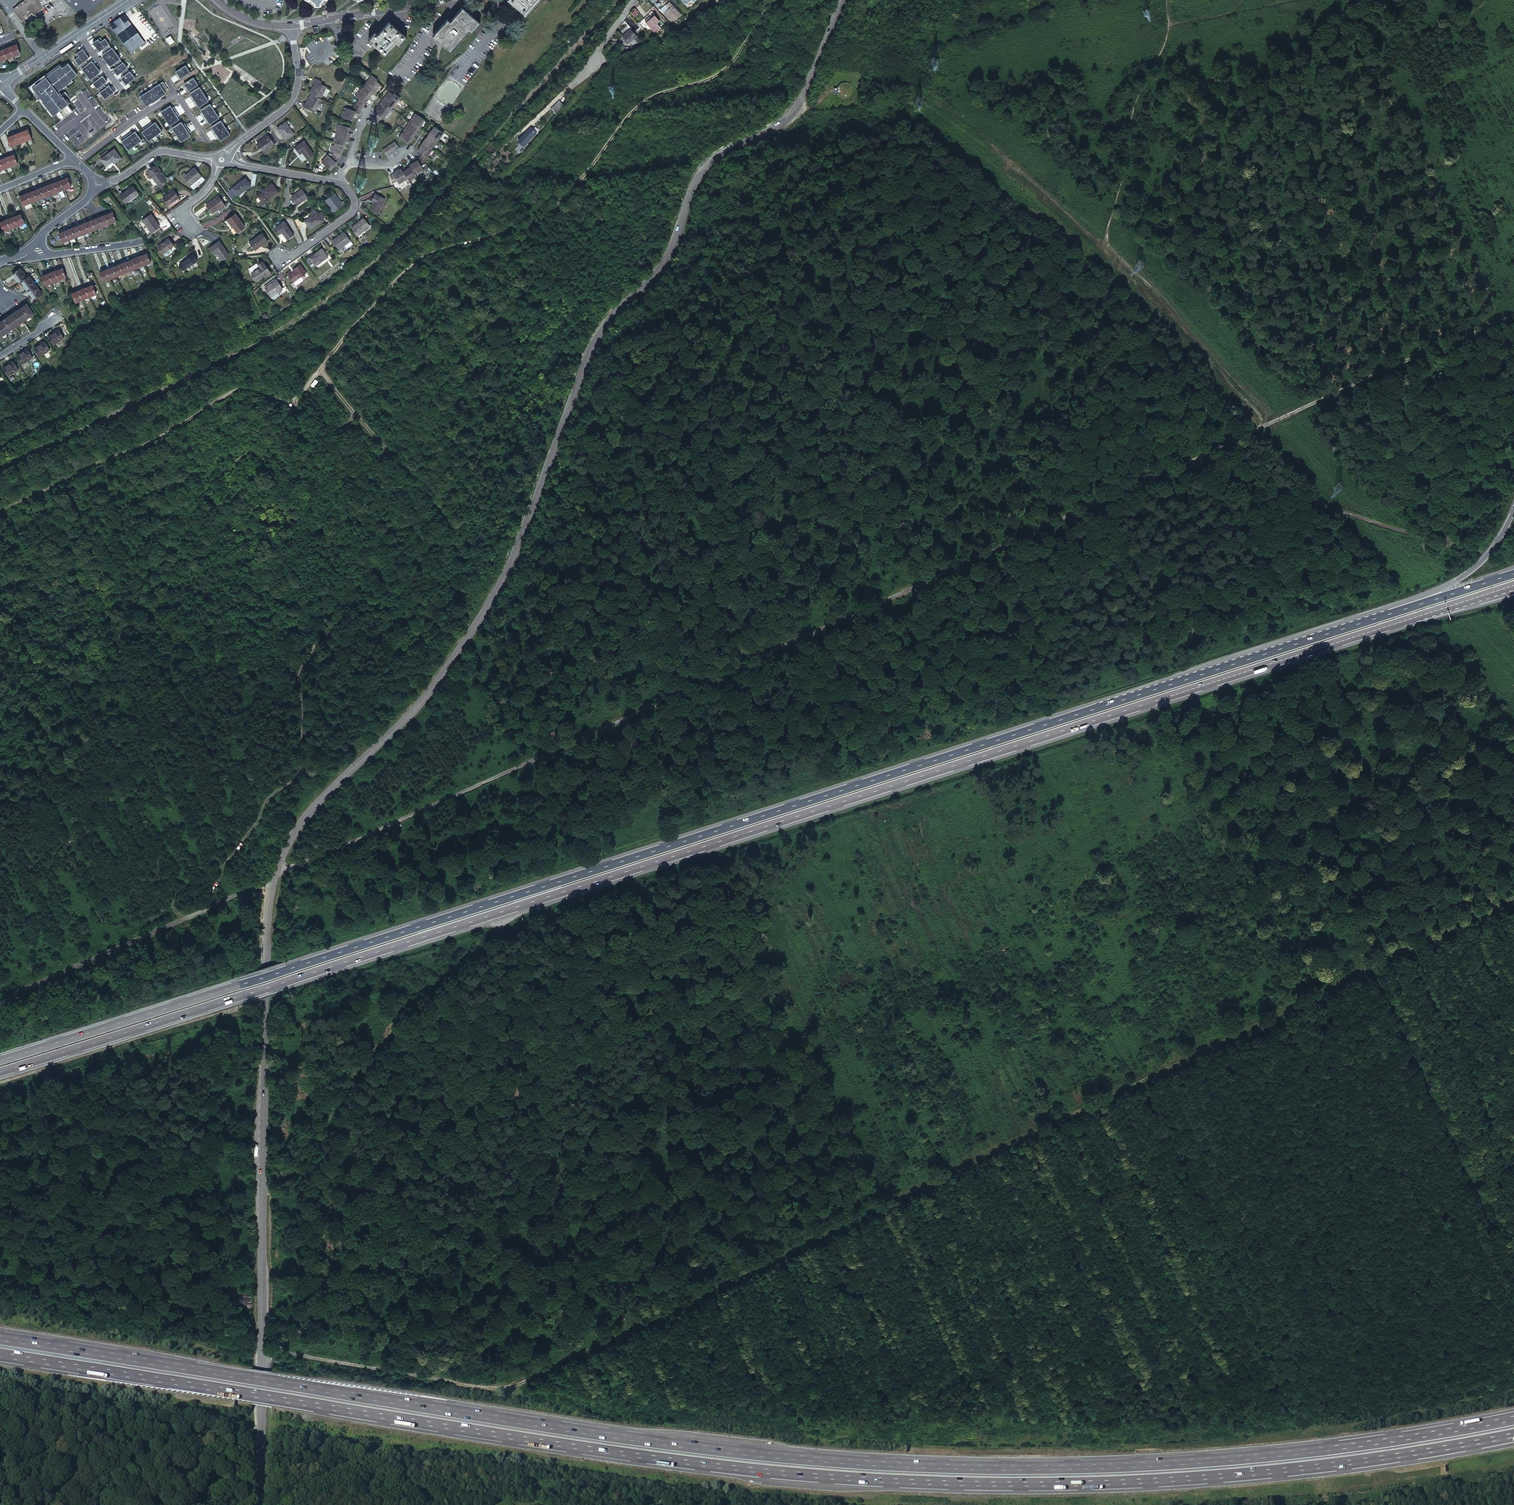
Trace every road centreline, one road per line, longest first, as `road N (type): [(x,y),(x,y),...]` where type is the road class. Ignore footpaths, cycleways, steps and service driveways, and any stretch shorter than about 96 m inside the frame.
road 1 (secondary): [(840,0),(789,116),(702,164),(665,266),(592,338),(518,543),(460,649),(417,706),(314,807),(281,858),(268,911),(262,1412)]
road 2 (motorway): [(1513,1418),(1237,1460),(913,1467),(601,1435),(0,1338)]
road 3 (motorway): [(0,1355),(603,1452),(911,1484),(1235,1477),(1513,1436)]
road 4 (trunk): [(114,1037),(1501,590)]
road 5 (track): [(263,1350),(513,1386),(1513,897)]
road 6 (trunk): [(1352,626),(112,1026)]
road 7 (track): [(277,869),(298,866),(1189,464)]
road 8 (track): [(775,0),(726,68),(637,104),(556,205),(520,228),(411,267),(296,397),(226,395),(167,436),(0,510)]
road 9 (track): [(214,905),(217,880),(270,794),(300,772),(298,673),(323,626),(331,549),(296,397)]
road 10 (track): [(317,369),(452,523),(401,581),(323,612)]
road 11 (track): [(1189,464),(1513,315)]
road 12 (track): [(1189,464),(1477,550)]
road 13 (track): [(0,1002),(273,884)]
road 14 (trunk): [(1513,505),(1468,571),(1352,626)]
road 15 (trunk): [(1513,573),(1352,626)]
road 16 (residential): [(225,156),(286,106),(296,86),(290,25)]
road 17 (residential): [(443,0),(290,25)]
road 18 (residential): [(93,184),(118,180),(157,153),(216,159)]
road 19 (residential): [(335,183),(351,194),(350,213),(285,261),(277,256)]
road 20 (residential): [(176,94),(76,163)]

